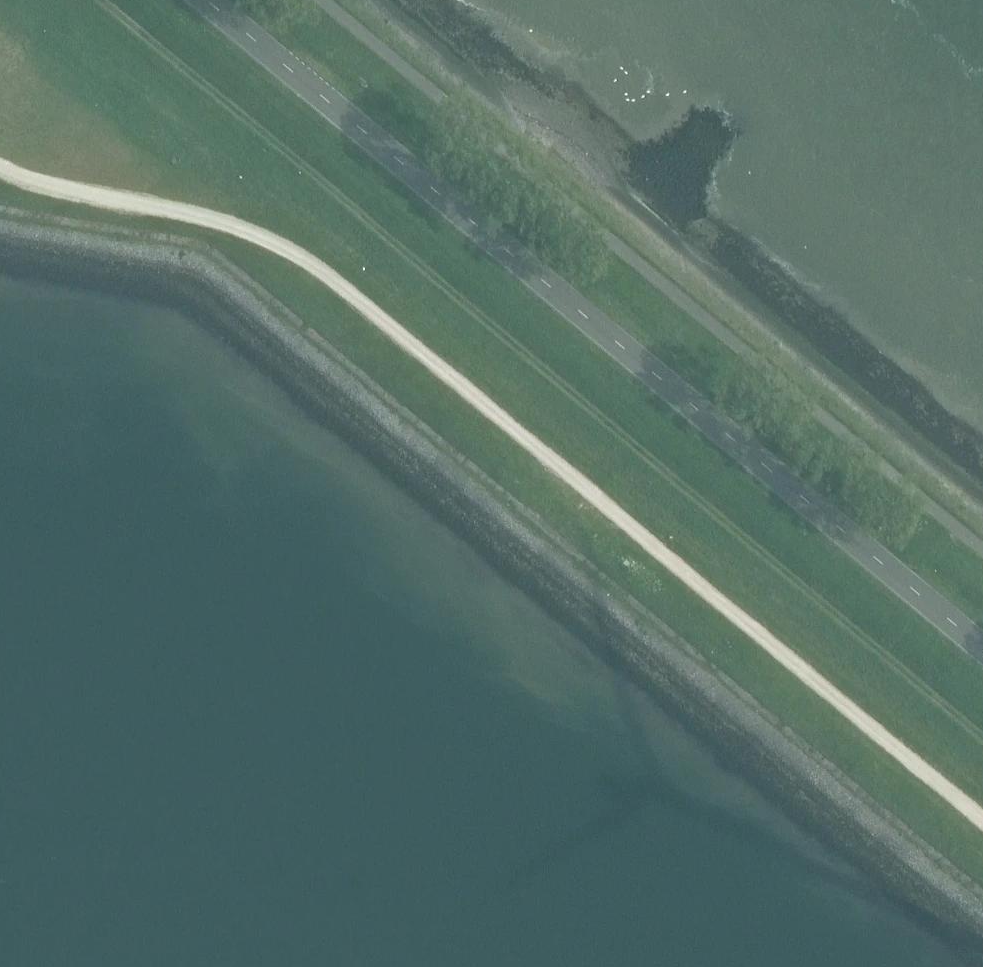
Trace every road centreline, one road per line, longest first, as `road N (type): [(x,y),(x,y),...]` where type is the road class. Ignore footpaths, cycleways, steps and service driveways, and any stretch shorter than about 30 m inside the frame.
road 1 (tertiary): [(982,639),(210,0)]

